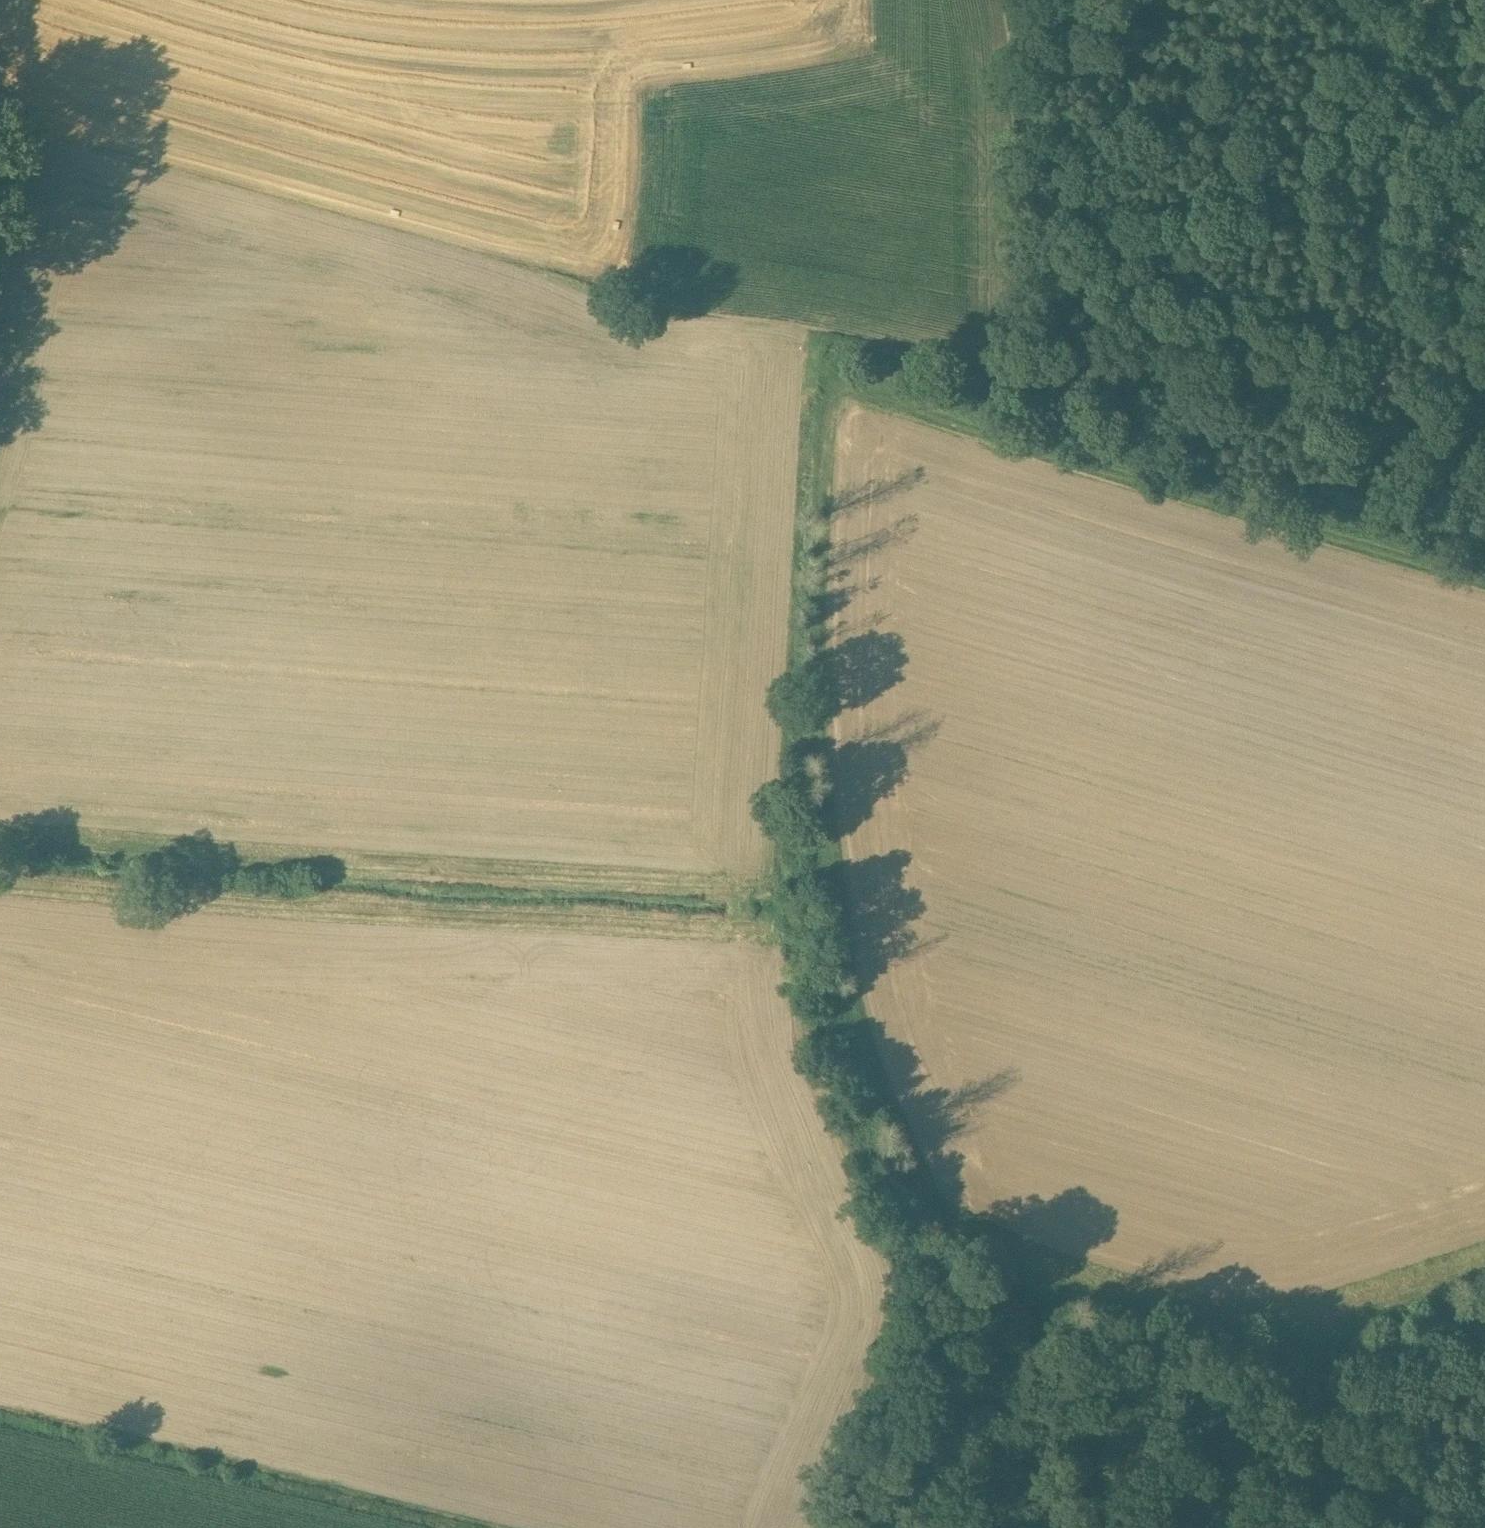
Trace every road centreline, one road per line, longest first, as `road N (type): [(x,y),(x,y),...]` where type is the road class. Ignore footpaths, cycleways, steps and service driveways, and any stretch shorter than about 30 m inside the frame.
road 1 (track): [(1484,583),(823,384)]

